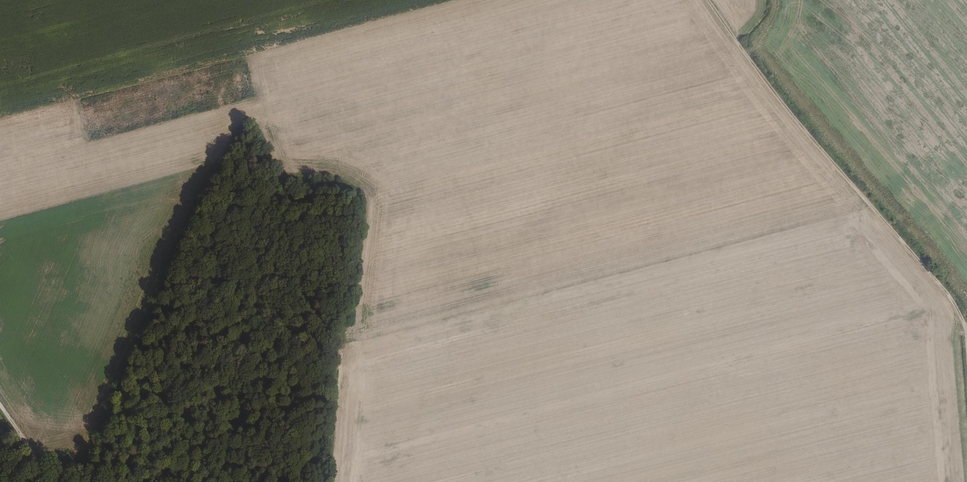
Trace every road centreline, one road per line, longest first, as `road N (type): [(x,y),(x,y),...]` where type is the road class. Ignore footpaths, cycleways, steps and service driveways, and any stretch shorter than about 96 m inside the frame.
road 1 (track): [(708,0),(804,130),(942,286),(966,330)]

